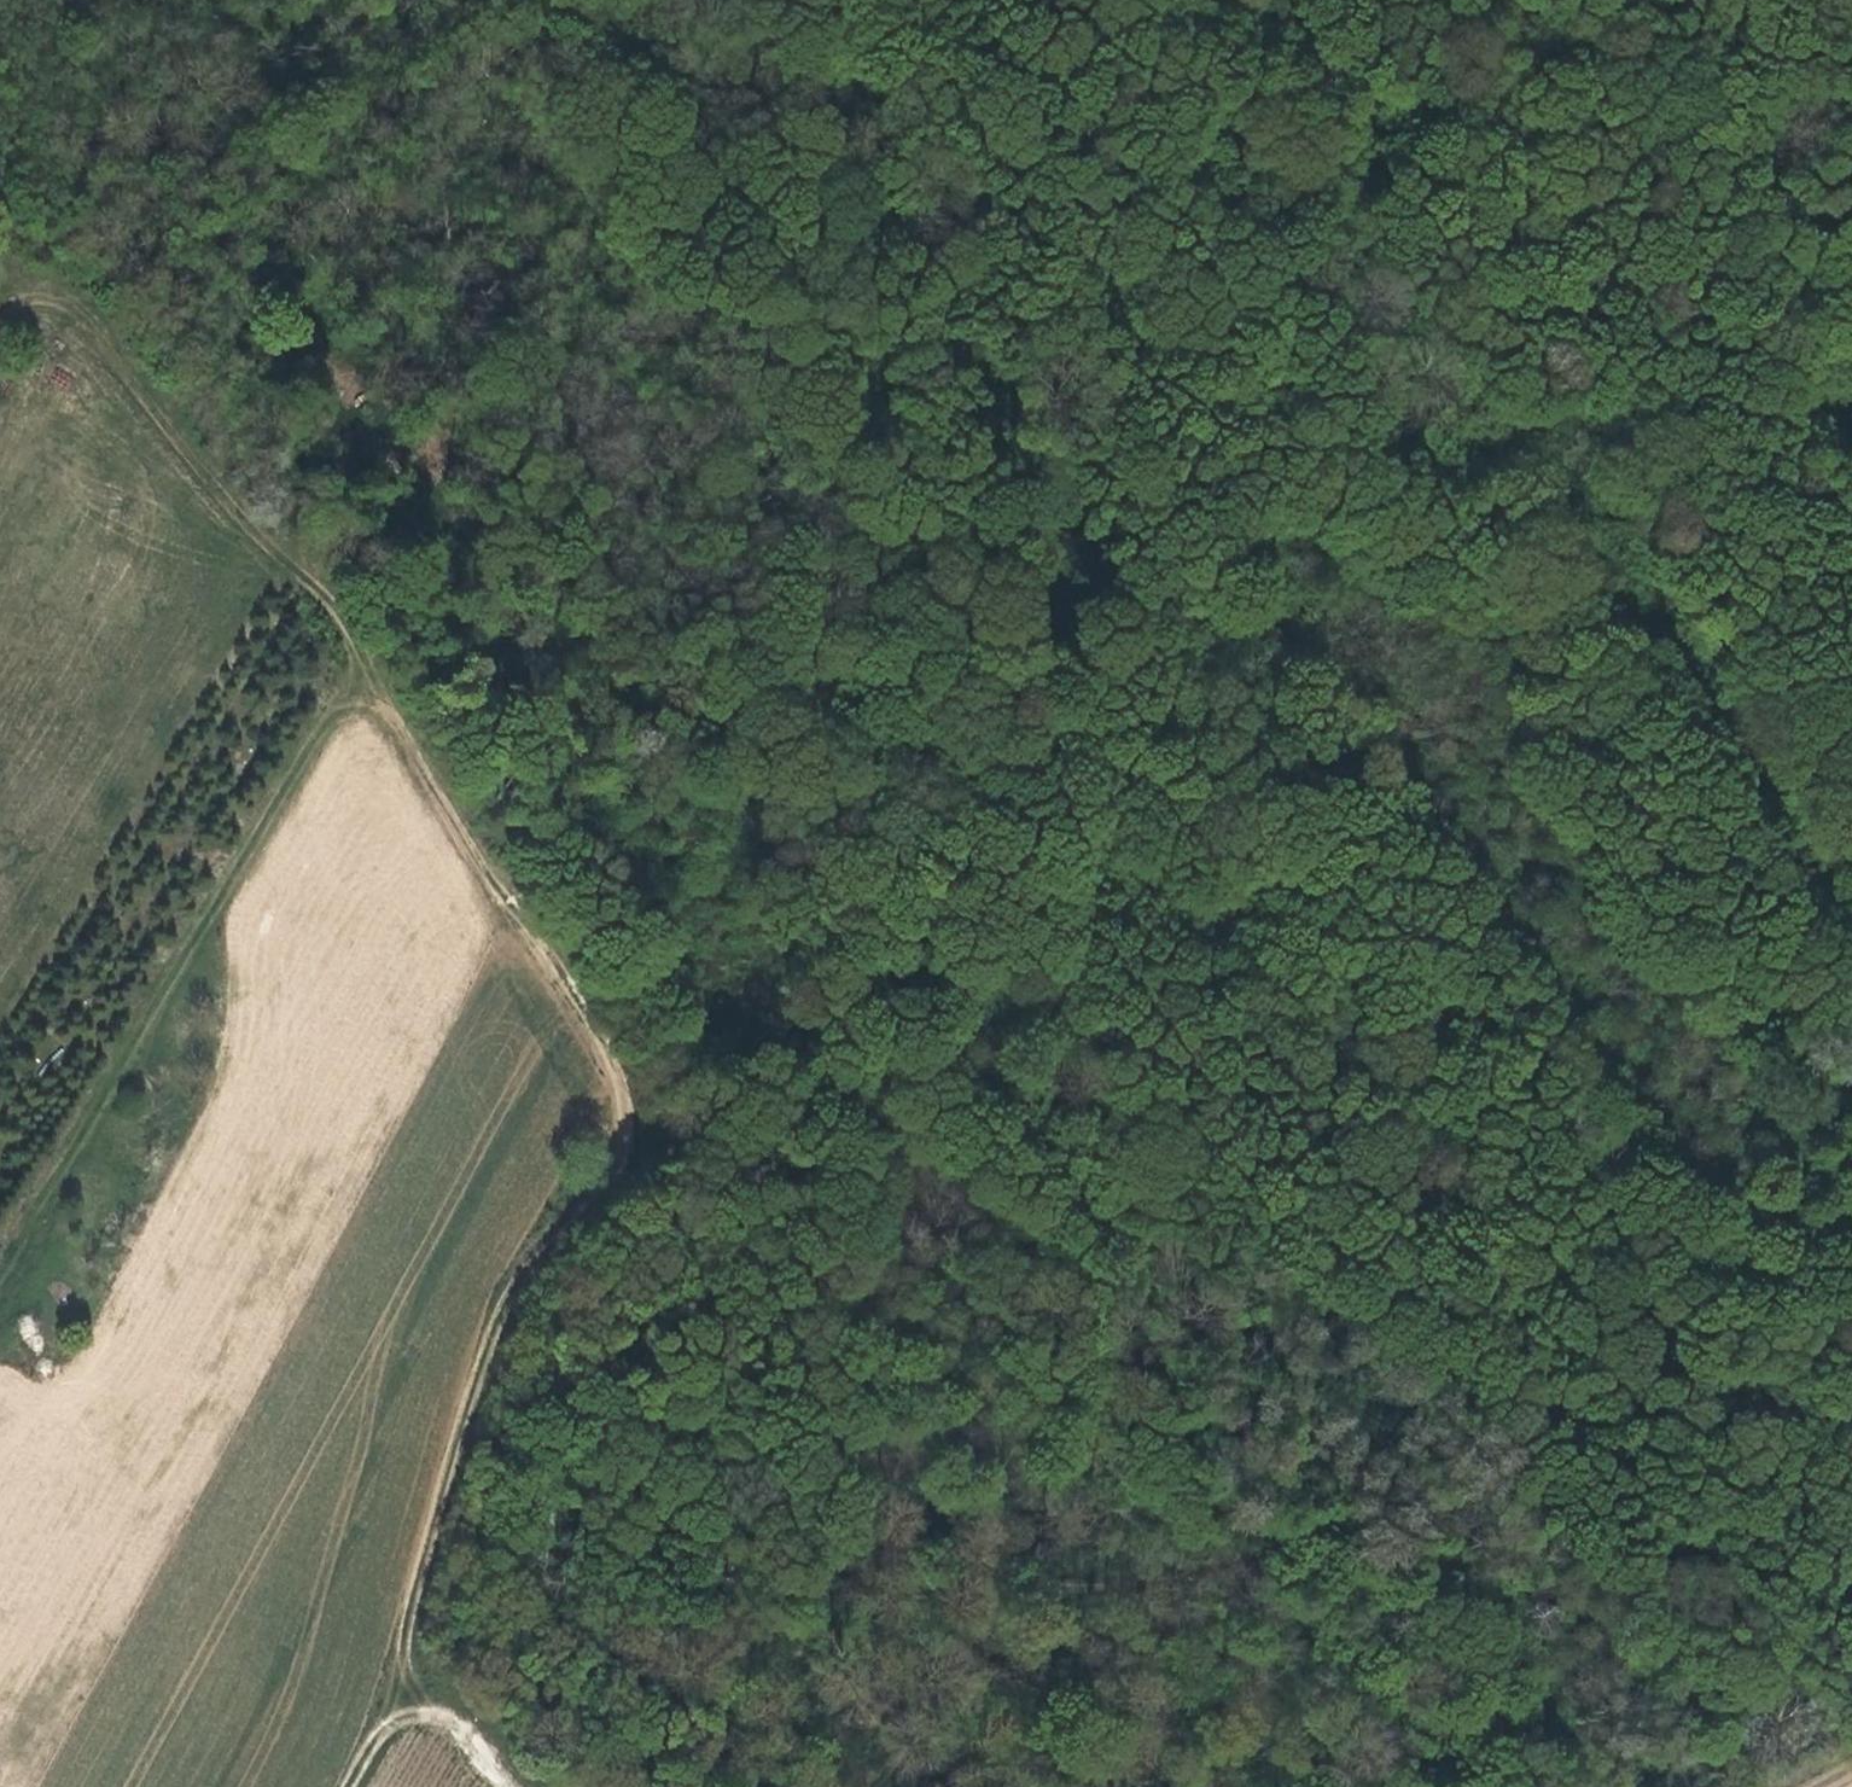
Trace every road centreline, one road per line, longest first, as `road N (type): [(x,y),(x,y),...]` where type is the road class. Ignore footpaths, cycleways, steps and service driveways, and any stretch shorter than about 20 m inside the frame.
road 1 (track): [(337,1786),(388,1696),(401,1618),(511,1304),(603,1183),(617,1124),(601,1077),(533,984),(477,832),(146,360),(96,311),(55,291),(0,301)]
road 2 (track): [(493,1786),(427,1711),(388,1696)]

